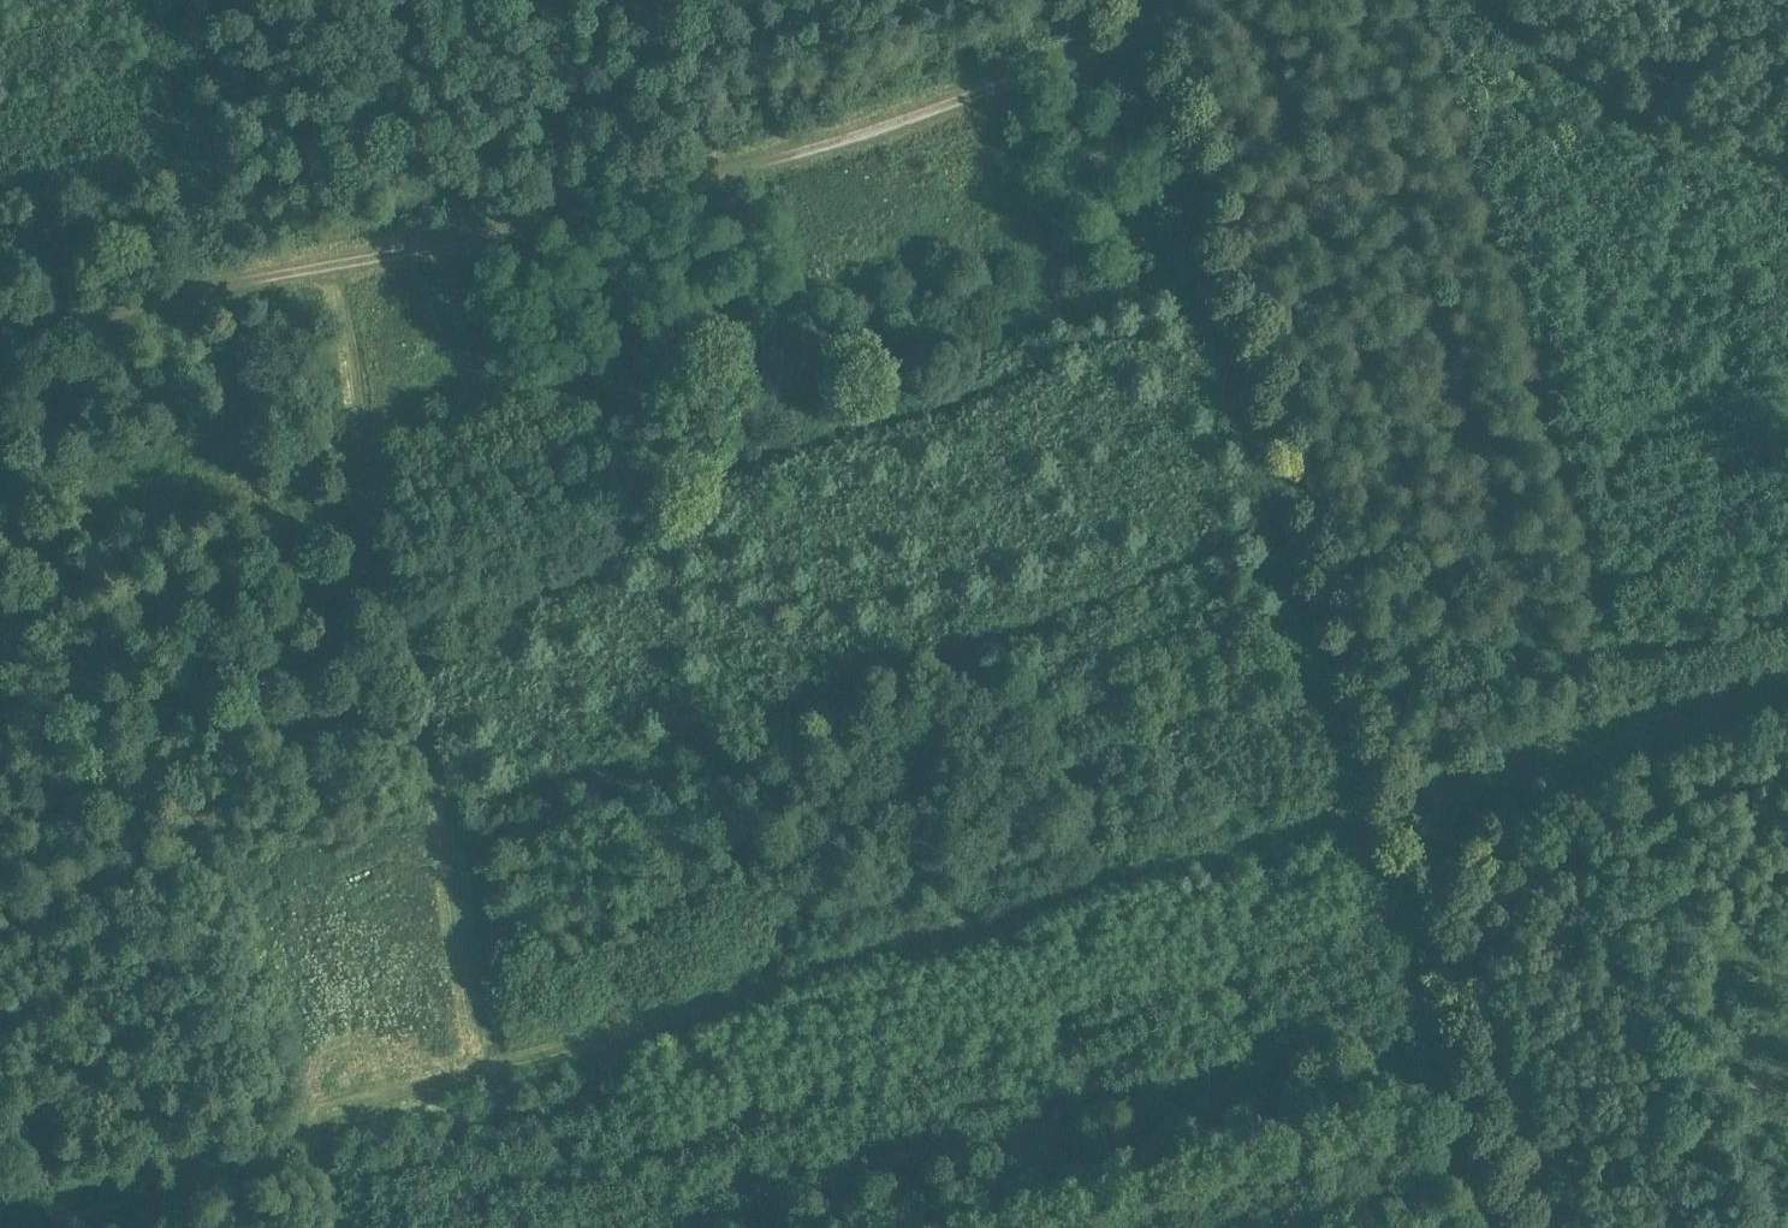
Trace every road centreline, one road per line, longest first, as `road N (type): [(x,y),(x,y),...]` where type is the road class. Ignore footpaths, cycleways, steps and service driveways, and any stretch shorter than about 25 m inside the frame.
road 1 (track): [(1181,0),(1167,20),(1028,85),(790,162),(534,230),(279,271),(0,367)]

